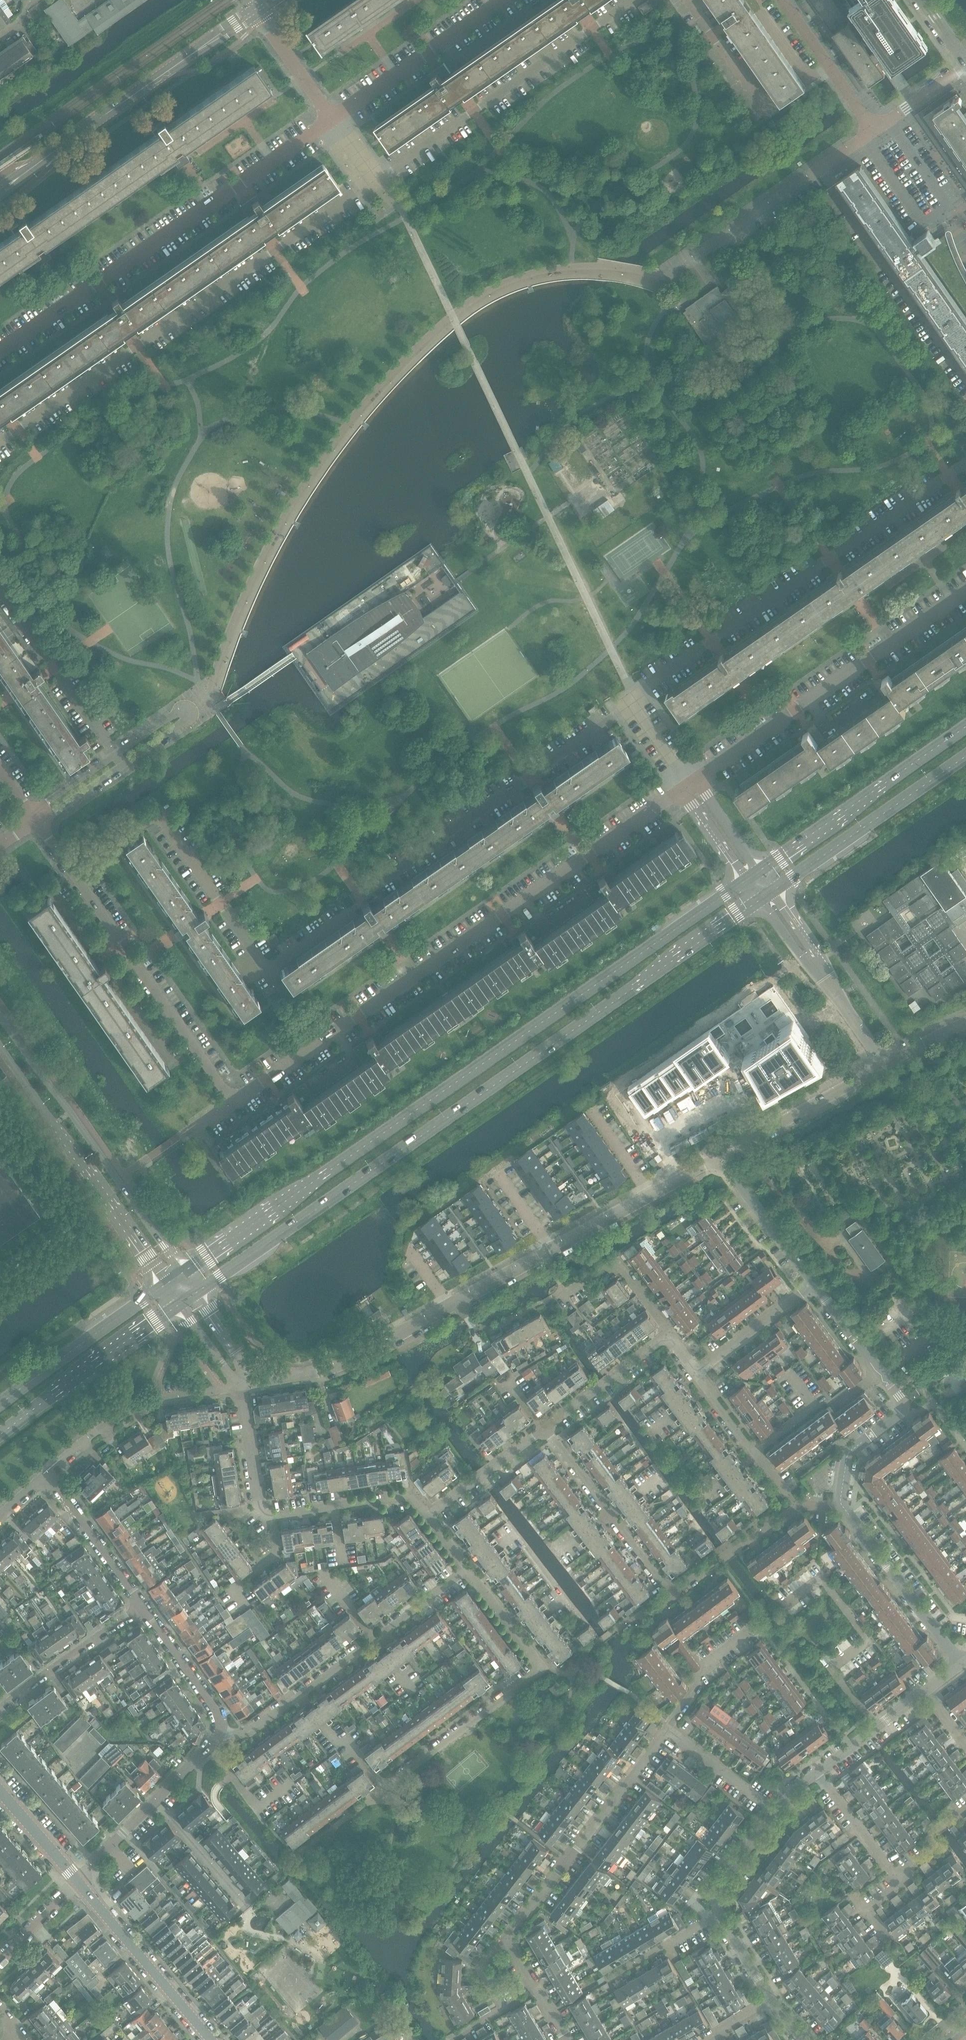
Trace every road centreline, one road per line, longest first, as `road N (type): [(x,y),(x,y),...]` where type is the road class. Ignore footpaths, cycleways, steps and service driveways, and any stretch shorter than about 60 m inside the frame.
road 1 (secondary): [(746,880),(182,1273)]
road 2 (secondary): [(196,1293),(759,900)]
road 3 (residential): [(233,1103),(690,784)]
road 4 (residential): [(0,352),(332,120)]
road 5 (residential): [(508,1938),(668,1730),(775,1812)]
road 6 (residential): [(34,819),(182,725),(185,714),(46,802)]
road 7 (residential): [(233,1103),(34,819)]
road 8 (residential): [(690,784),(965,593)]
road 9 (residential): [(386,1787),(542,1670),(468,1569)]
road 10 (secondary): [(182,1273),(0,1016)]
road 11 (residential): [(218,1733),(253,1728),(468,1569)]
road 12 (secondary): [(0,1046),(166,1284)]
road 13 (residential): [(840,1504),(846,1458),(905,1403),(815,1283)]
road 14 (secondary): [(965,725),(758,871)]
road 15 (tertiary): [(53,152),(259,10)]
road 16 (secondary): [(772,891),(965,757)]
road 17 (residential): [(240,1386),(318,1371),(449,1306)]
road 18 (secondary): [(0,1435),(181,1304)]
road 19 (residential): [(332,120),(506,0)]
road 20 (residential): [(673,1595),(546,1429)]
road 21 (residential): [(212,2039),(78,1881)]
road 22 (secondary): [(166,1284),(0,1406)]
road 23 (residential): [(78,1881),(218,1733)]
road 24 (residential): [(962,1664),(840,1504)]
road 25 (residential): [(59,1461),(158,1399),(240,1386)]
road 26 (unclassified): [(703,251),(866,138)]
road 27 (residential): [(673,1595),(800,1505),(840,1504)]
road 28 (residential): [(721,1156),(886,1065)]
road 29 (residential): [(0,1710),(142,1606)]
road 30 (residential): [(428,1516),(412,1494),(272,1517)]
road 31 (residential): [(669,1335),(615,1262),(563,1297),(570,1310)]
road 32 (residential): [(142,1606),(48,1474)]
road 33 (residential): [(877,130),(784,0)]
road 34 (residential): [(815,1283),(721,1156)]
road 35 (residential): [(546,1429),(669,1335)]
road 36 (residential): [(789,1495),(697,1373)]
road 37 (residential): [(218,1733),(217,1709),(142,1606)]
road 38 (residential): [(697,1373),(815,1283)]
road 39 (residential): [(272,1517),(258,1507),(240,1386)]
road 40 (residential): [(817,1773),(927,1691)]
road 41 (residential): [(332,120),(259,10)]
road 42 (residential): [(895,1877),(817,1773)]
road 43 (residential): [(608,1980),(720,1915)]
road 44 (residential): [(720,1915),(719,1888),(775,1812)]

